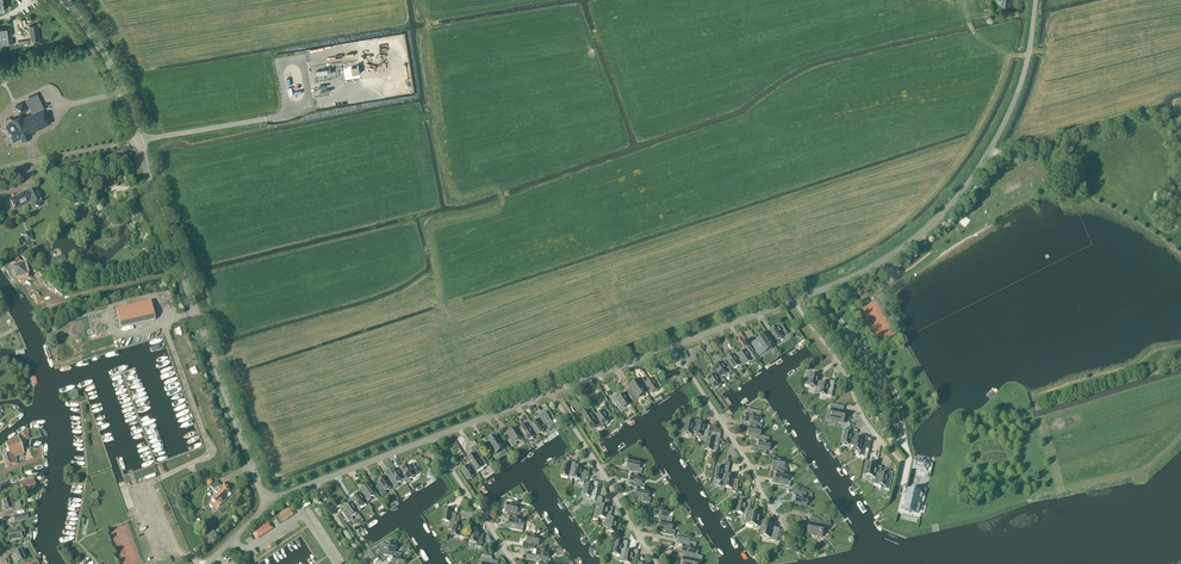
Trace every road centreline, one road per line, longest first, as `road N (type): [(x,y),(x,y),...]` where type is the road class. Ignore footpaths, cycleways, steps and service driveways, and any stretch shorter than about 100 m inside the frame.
road 1 (unclassified): [(1036,0),(1022,84),(970,183),(910,243),(794,302)]
road 2 (unclassified): [(65,0),(124,95),(179,270)]
road 3 (residential): [(790,537),(675,347)]
road 4 (residential): [(657,563),(551,392)]
road 5 (residential): [(901,462),(794,302)]
road 6 (unclassified): [(268,501),(198,324)]
road 7 (residential): [(514,563),(431,438)]
road 8 (track): [(146,141),(292,115)]
road 9 (unclassified): [(675,347),(551,392)]
road 10 (residential): [(53,302),(179,270)]
road 11 (unclassified): [(551,392),(431,438)]
road 12 (unclassified): [(794,302),(675,347)]
road 13 (unclassified): [(431,438),(315,484)]

